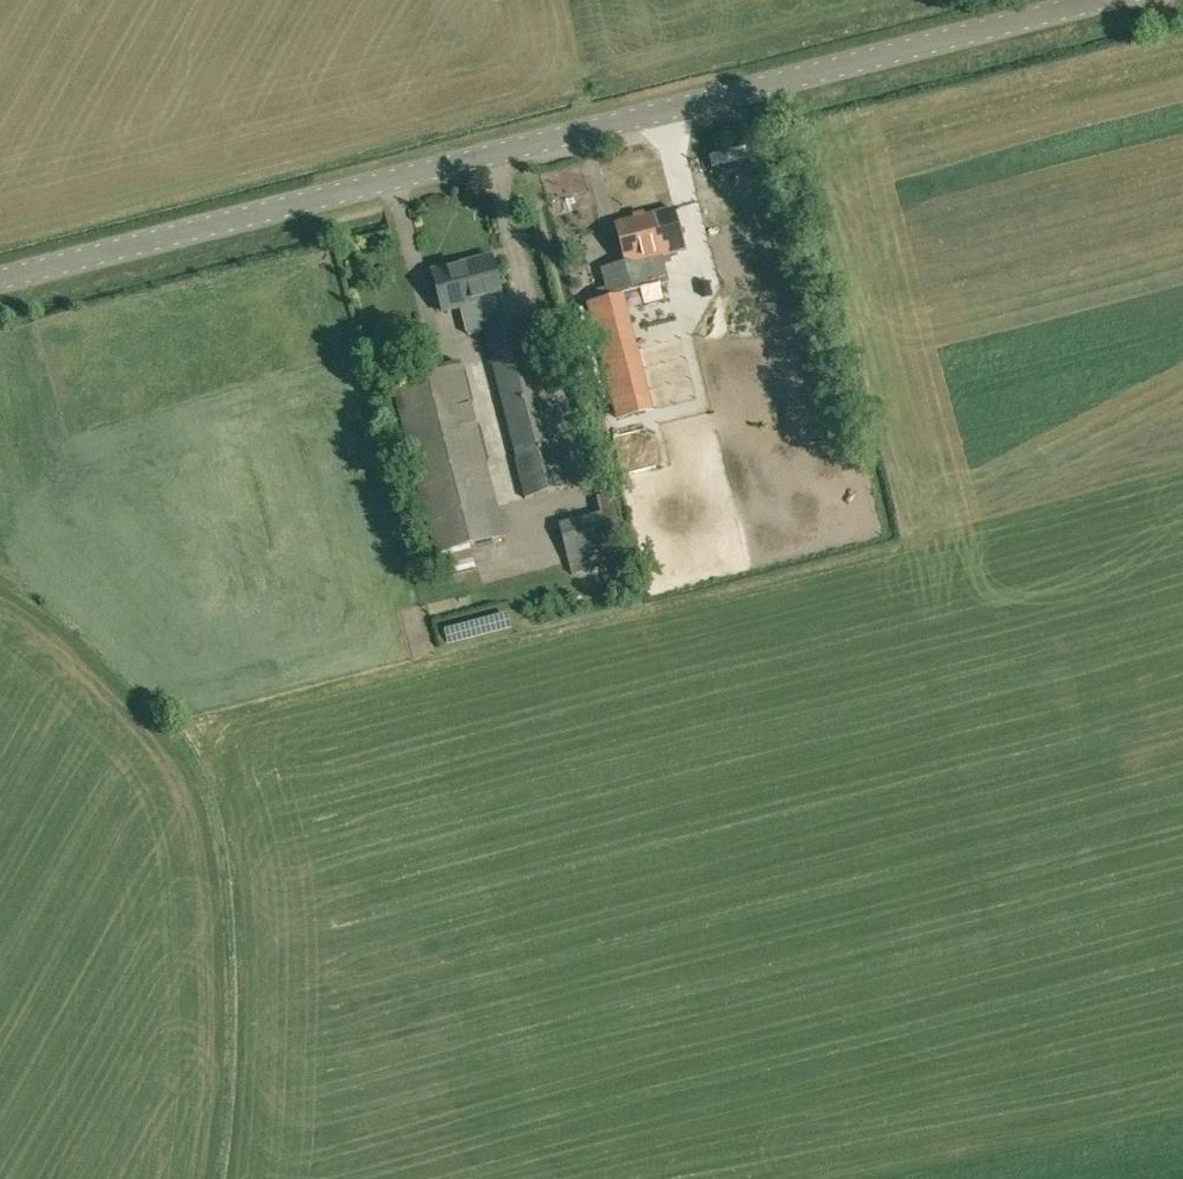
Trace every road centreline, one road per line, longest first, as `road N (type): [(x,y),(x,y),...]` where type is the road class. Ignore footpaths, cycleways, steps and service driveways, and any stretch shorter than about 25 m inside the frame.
road 1 (tertiary): [(0,283),(1111,0)]

